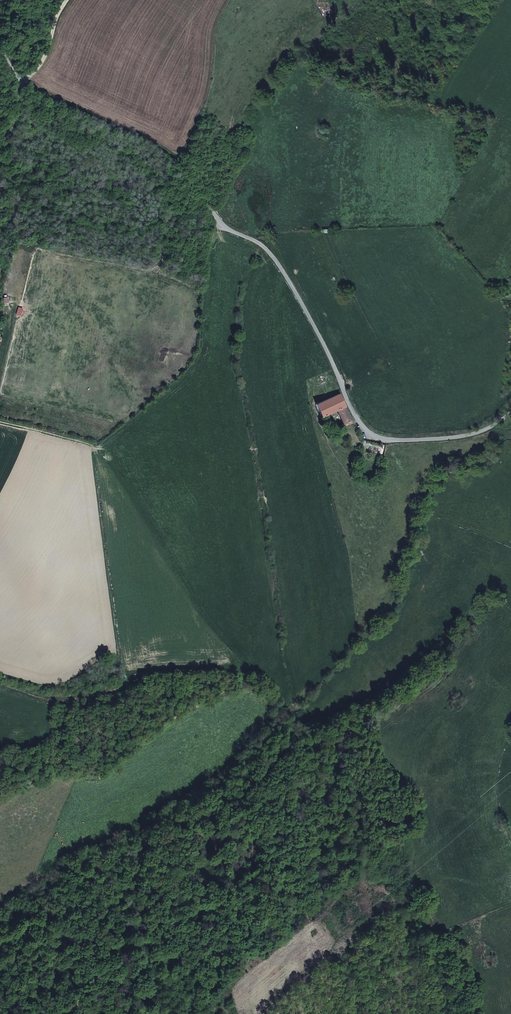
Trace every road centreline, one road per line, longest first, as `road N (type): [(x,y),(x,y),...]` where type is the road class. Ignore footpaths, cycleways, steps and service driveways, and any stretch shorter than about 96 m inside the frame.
road 1 (residential): [(23,78),(173,158),(222,226),(262,242),(327,349),(362,432),(389,439),(461,436),(491,426),(510,408)]

